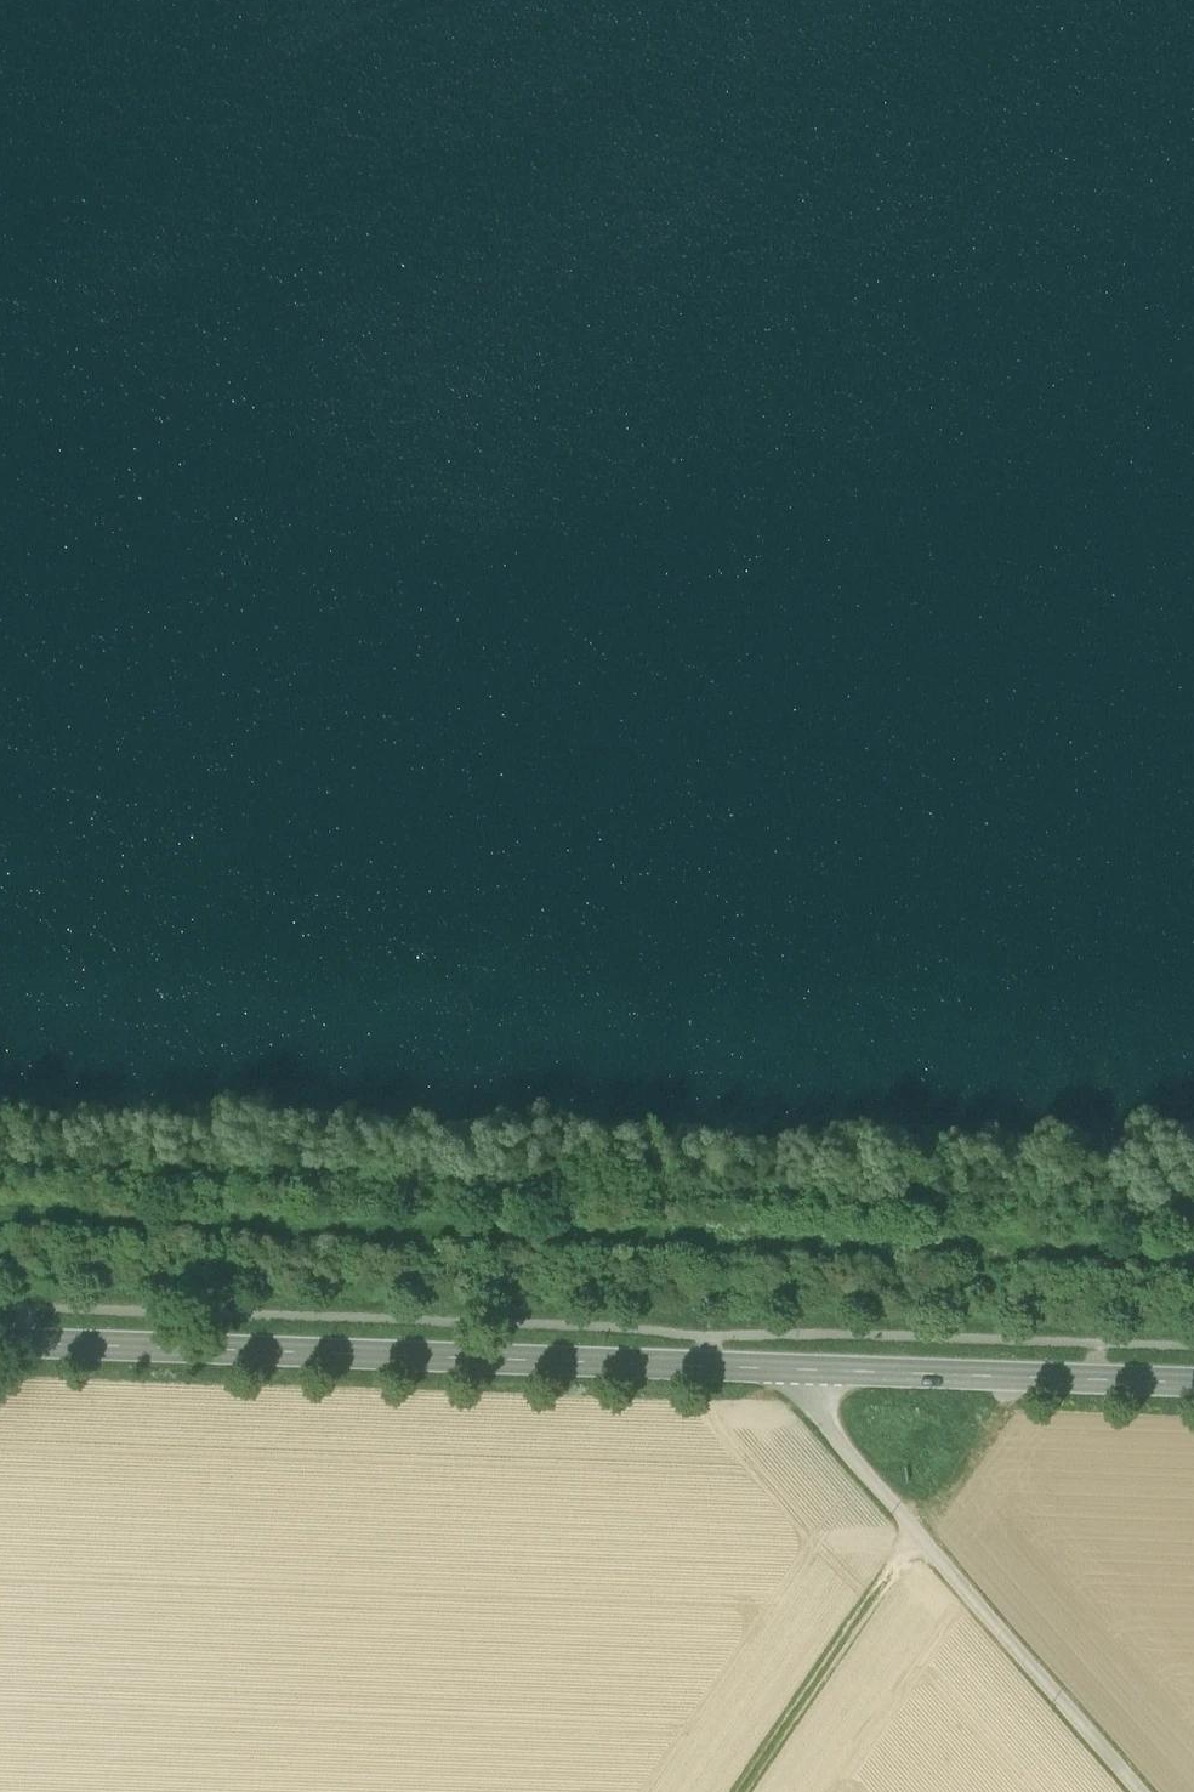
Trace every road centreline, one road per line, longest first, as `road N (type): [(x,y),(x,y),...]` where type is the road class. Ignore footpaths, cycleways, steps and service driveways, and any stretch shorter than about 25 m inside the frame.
road 1 (primary): [(774,1369),(0,1344)]
road 2 (unclassified): [(1137,1791),(774,1369)]
road 3 (primary): [(1193,1383),(774,1369)]
road 4 (track): [(744,1791),(918,1539)]

